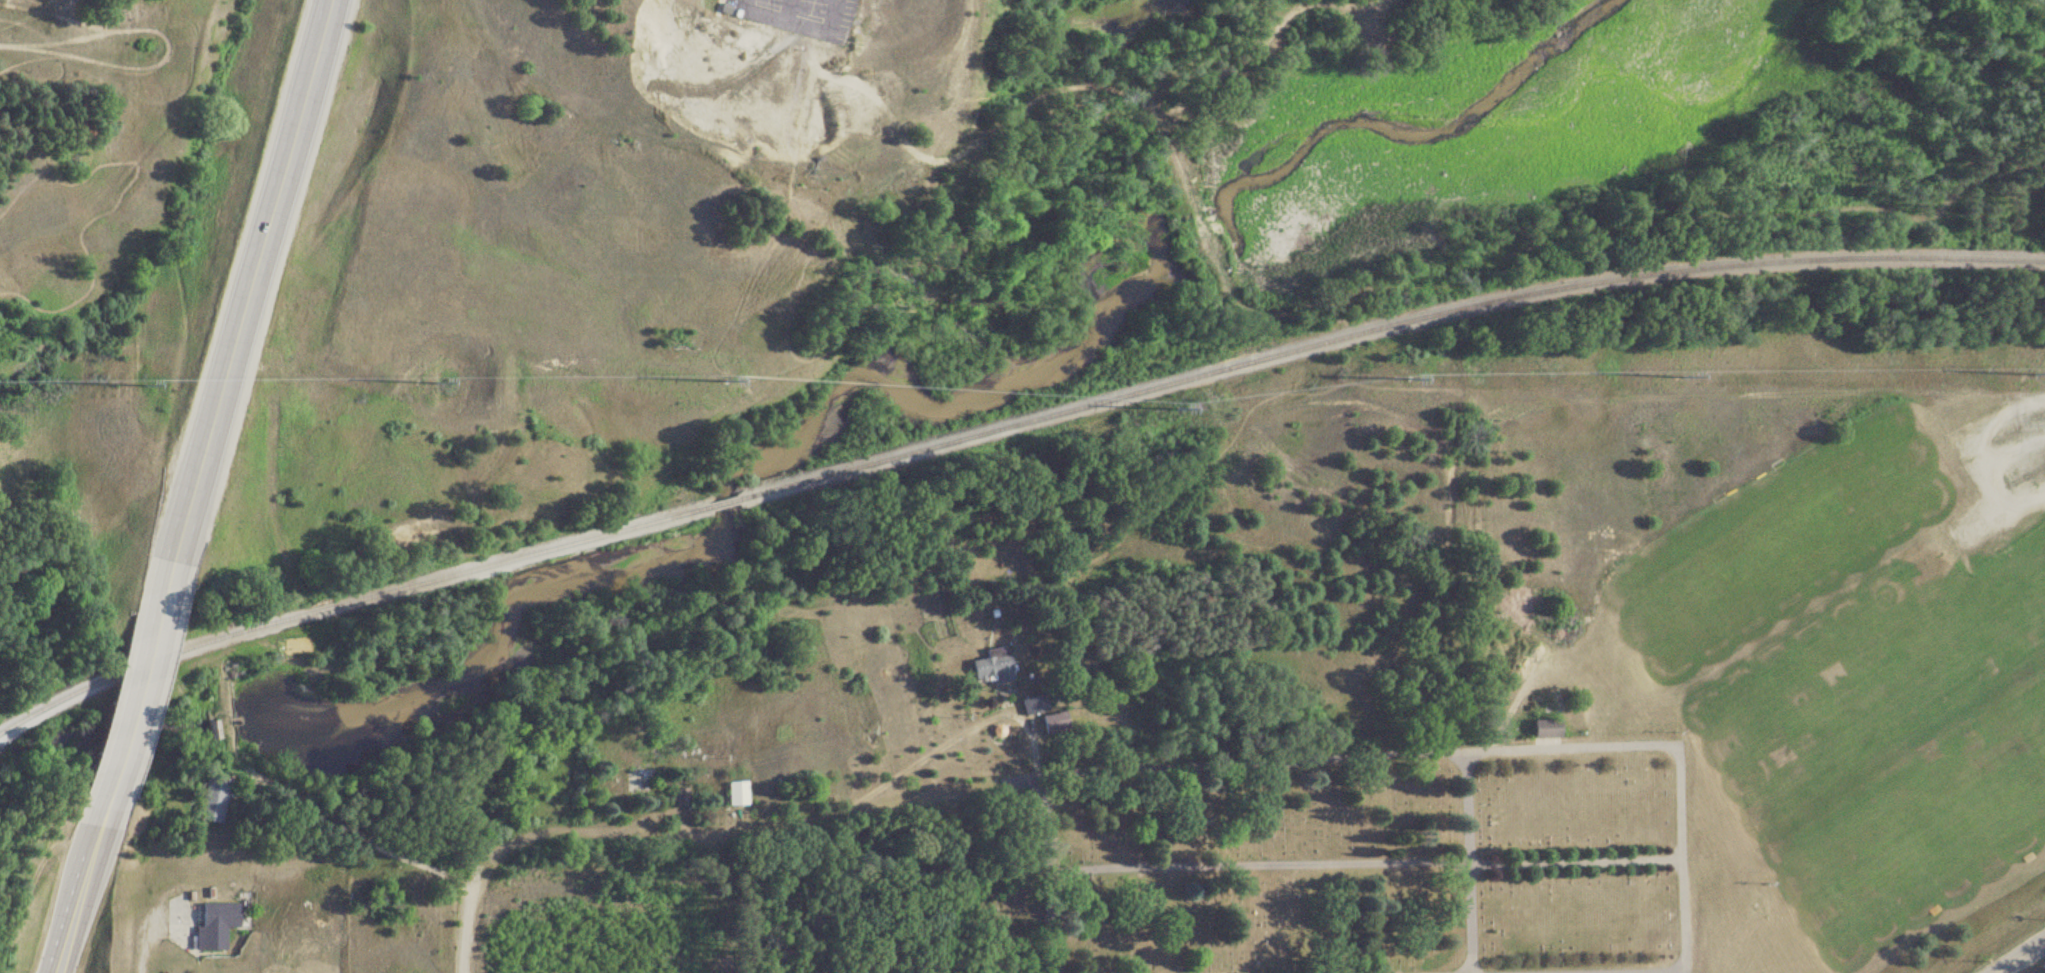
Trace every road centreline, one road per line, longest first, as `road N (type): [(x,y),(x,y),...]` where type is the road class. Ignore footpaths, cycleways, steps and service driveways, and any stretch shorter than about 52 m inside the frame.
road 1 (primary): [(175,565),(325,0)]
road 2 (residential): [(488,852),(552,831),(685,837),(780,827),(1039,775)]
road 3 (primary): [(97,824),(175,565)]
road 4 (residential): [(1039,775),(1051,972)]
road 5 (primary): [(55,972),(97,824)]
road 6 (residential): [(460,972),(461,907),(488,852)]

